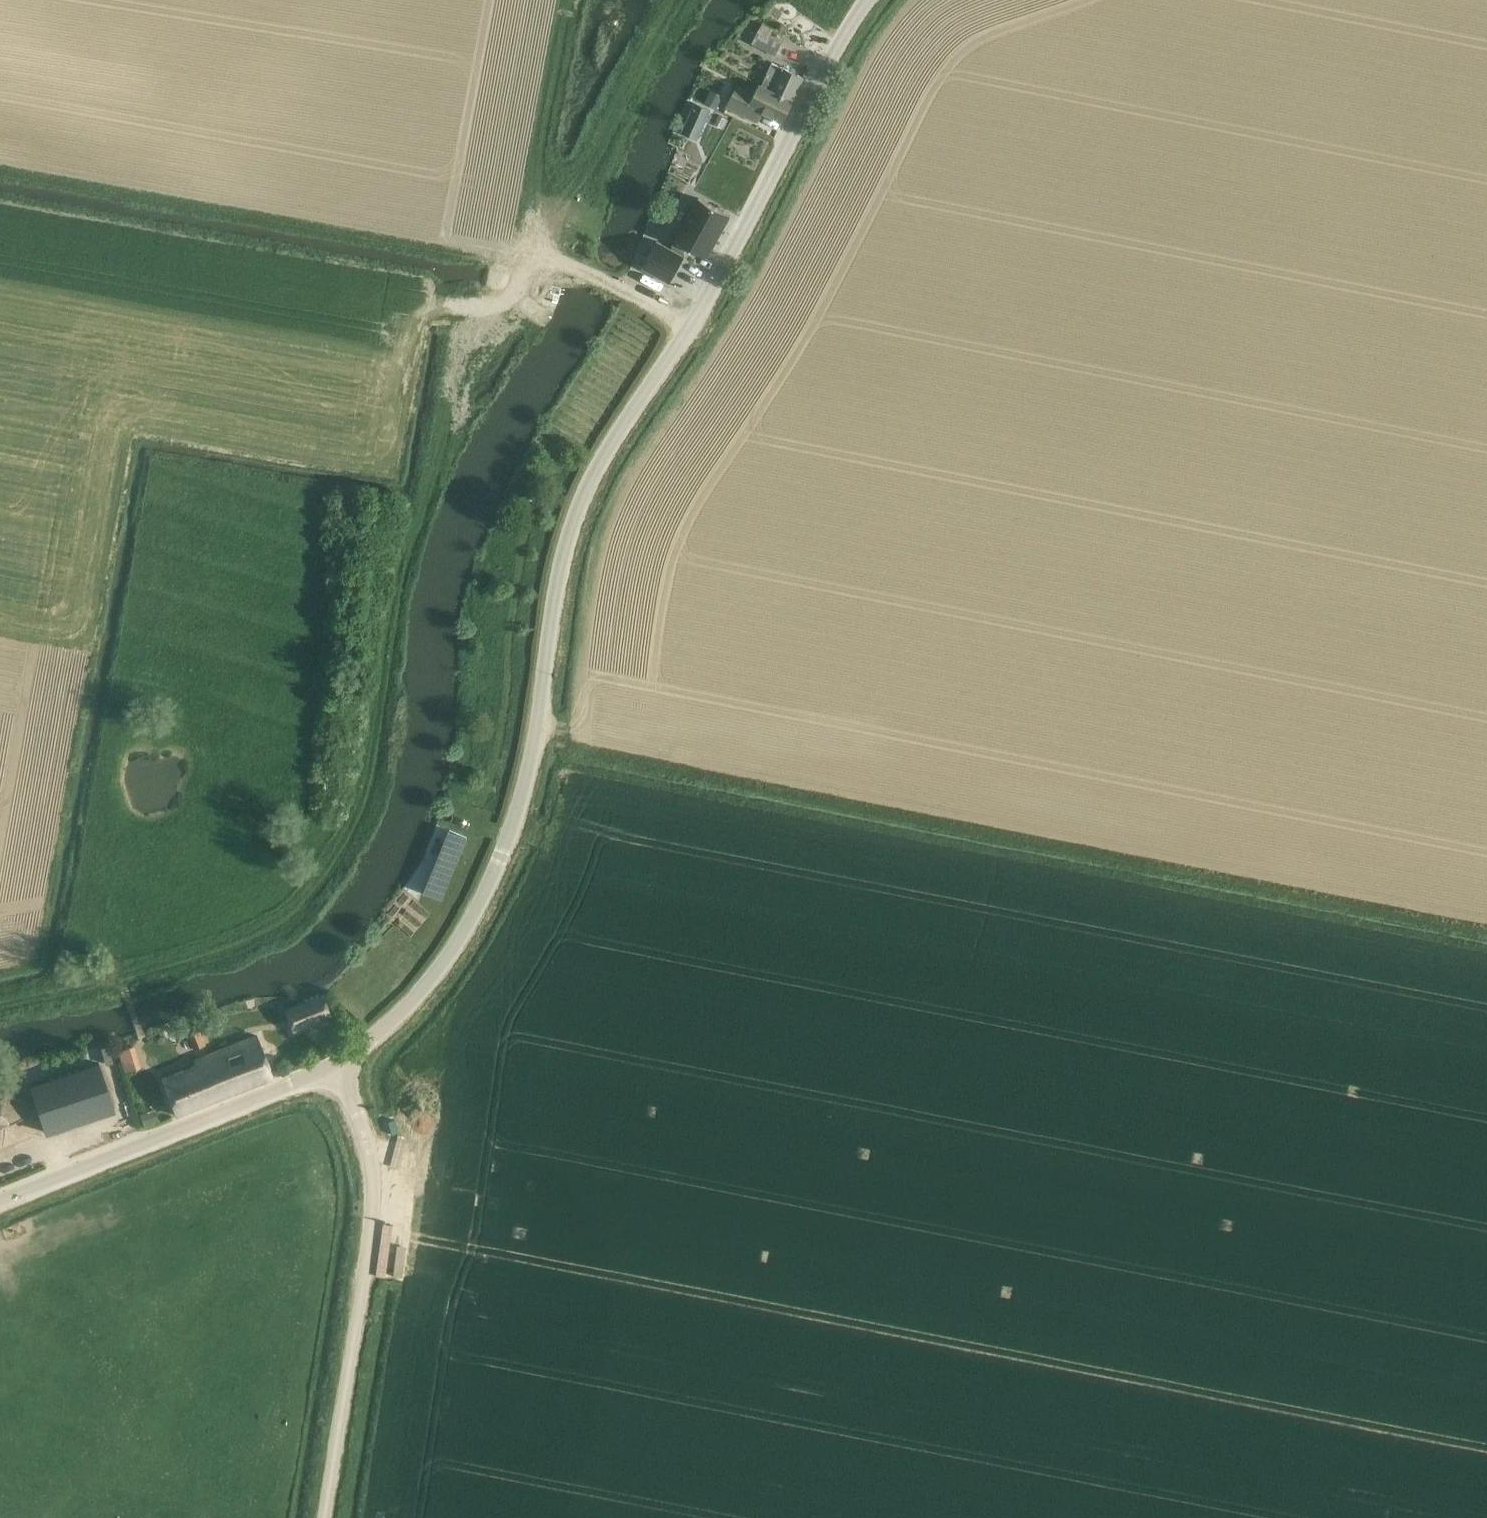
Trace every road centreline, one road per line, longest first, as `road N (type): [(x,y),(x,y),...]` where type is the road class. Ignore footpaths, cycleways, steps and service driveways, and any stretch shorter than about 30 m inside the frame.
road 1 (unclassified): [(338,1063),(408,1016),(488,904),(532,794),(561,580),(589,496),(642,403),(712,310),(837,50),(875,0)]
road 2 (unclassified): [(325,1517),(373,1189),(369,1150),(338,1063)]
road 3 (unclassified): [(338,1063),(0,1201)]

